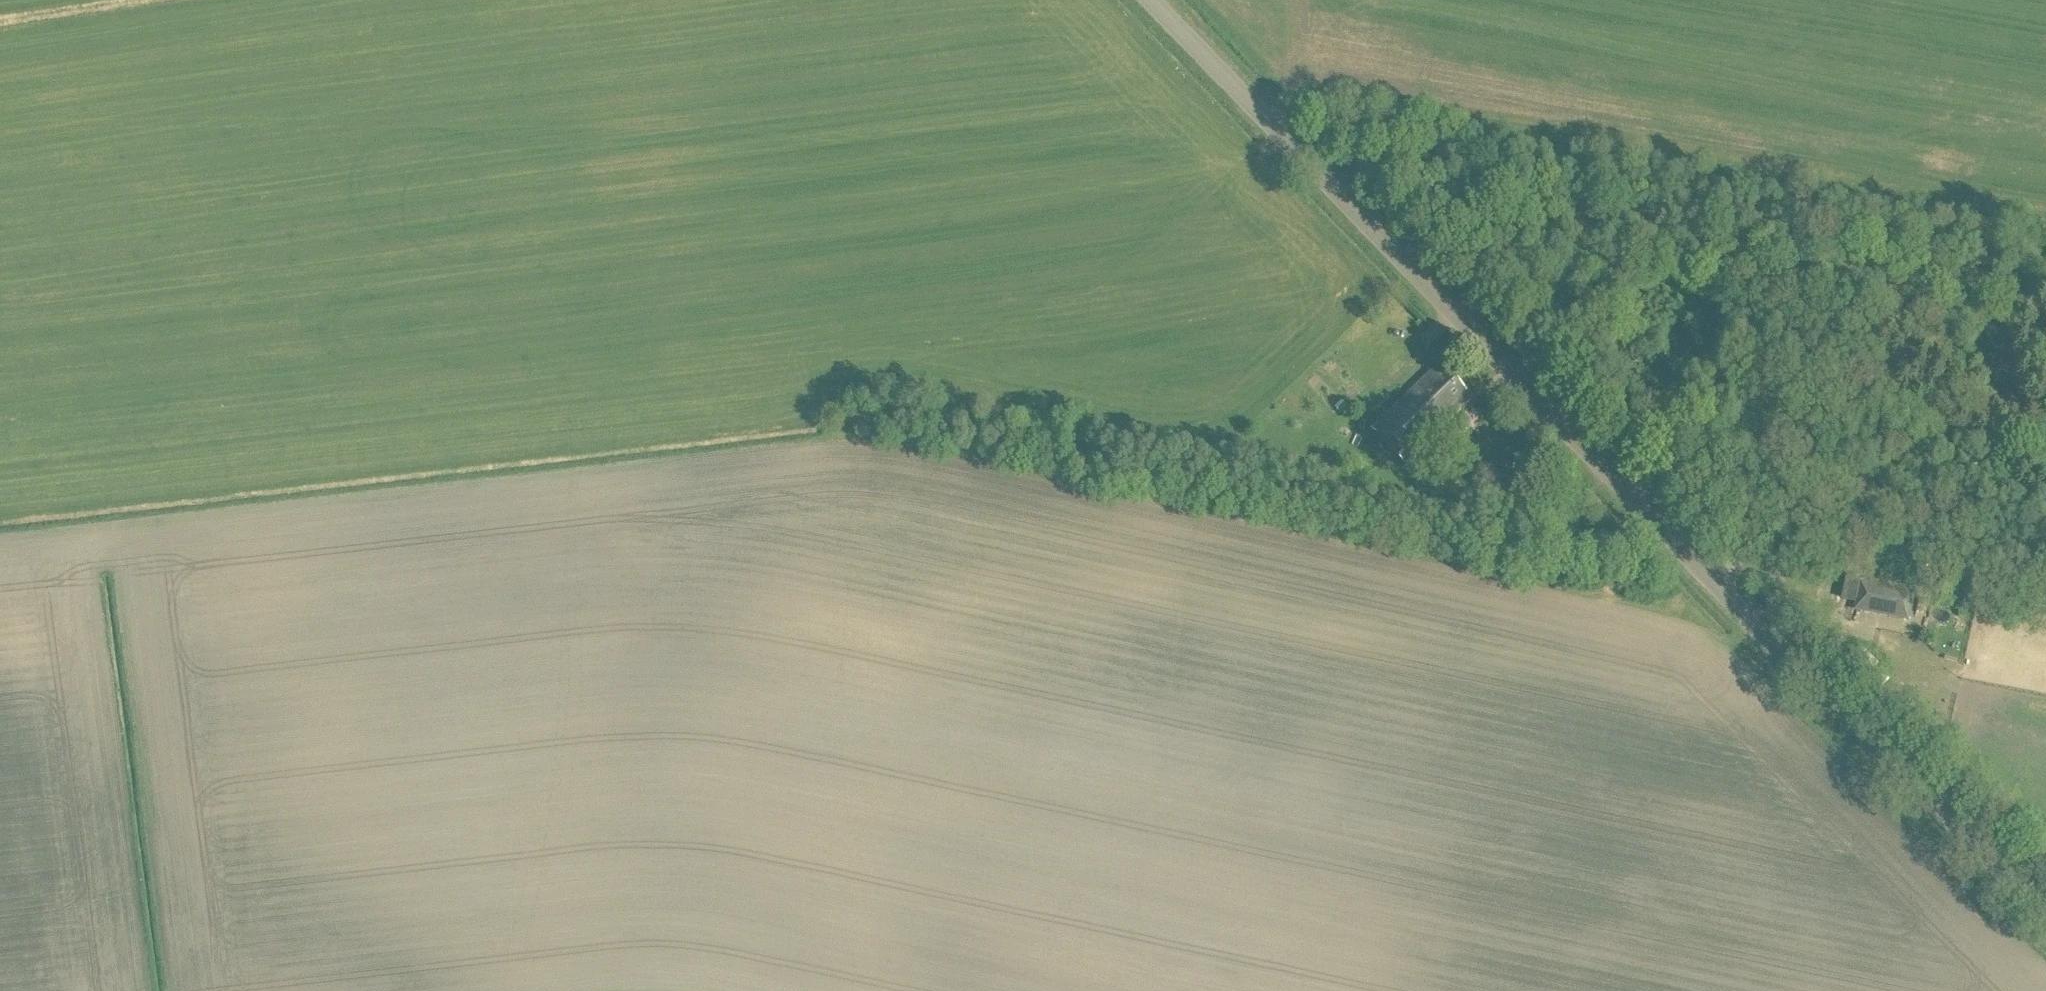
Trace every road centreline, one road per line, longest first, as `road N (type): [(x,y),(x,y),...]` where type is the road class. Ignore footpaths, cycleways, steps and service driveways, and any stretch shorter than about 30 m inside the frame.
road 1 (unclassified): [(2045,915),(1150,0)]

